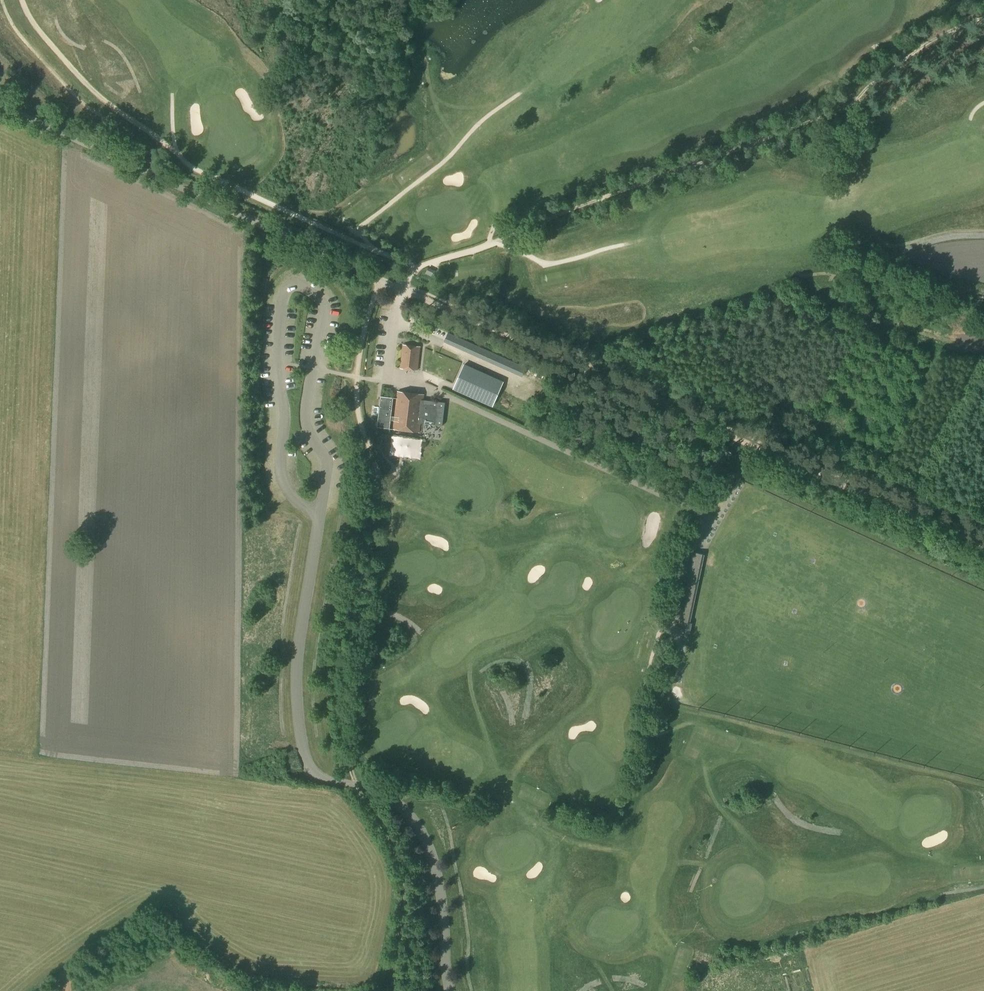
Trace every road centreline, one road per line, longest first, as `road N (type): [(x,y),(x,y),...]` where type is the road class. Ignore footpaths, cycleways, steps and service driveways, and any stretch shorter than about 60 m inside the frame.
road 1 (track): [(387,990),(403,880),(352,773),(342,688),(374,472),(357,377),(380,279)]
road 2 (track): [(983,549),(409,292)]
road 3 (unclassified): [(409,292),(0,105)]

